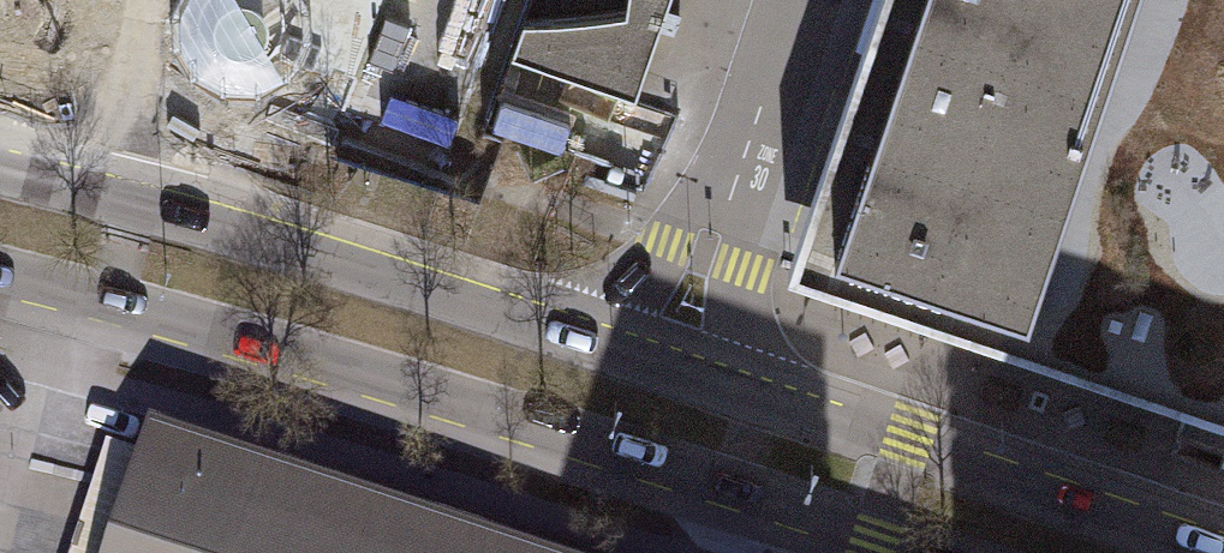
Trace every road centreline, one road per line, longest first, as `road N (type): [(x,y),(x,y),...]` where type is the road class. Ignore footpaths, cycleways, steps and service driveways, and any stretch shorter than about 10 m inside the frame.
road 1 (secondary): [(0,273),(468,401),(774,497),(920,552)]
road 2 (secondary): [(556,335),(279,247),(0,176)]
road 3 (secondary): [(1210,552),(760,403)]
road 4 (residential): [(757,117),(656,258),(611,300),(556,335)]
road 5 (residential): [(760,403),(741,315),(757,117)]
road 6 (secondary): [(760,403),(556,335)]
road 7 (residential): [(796,0),(757,117)]

